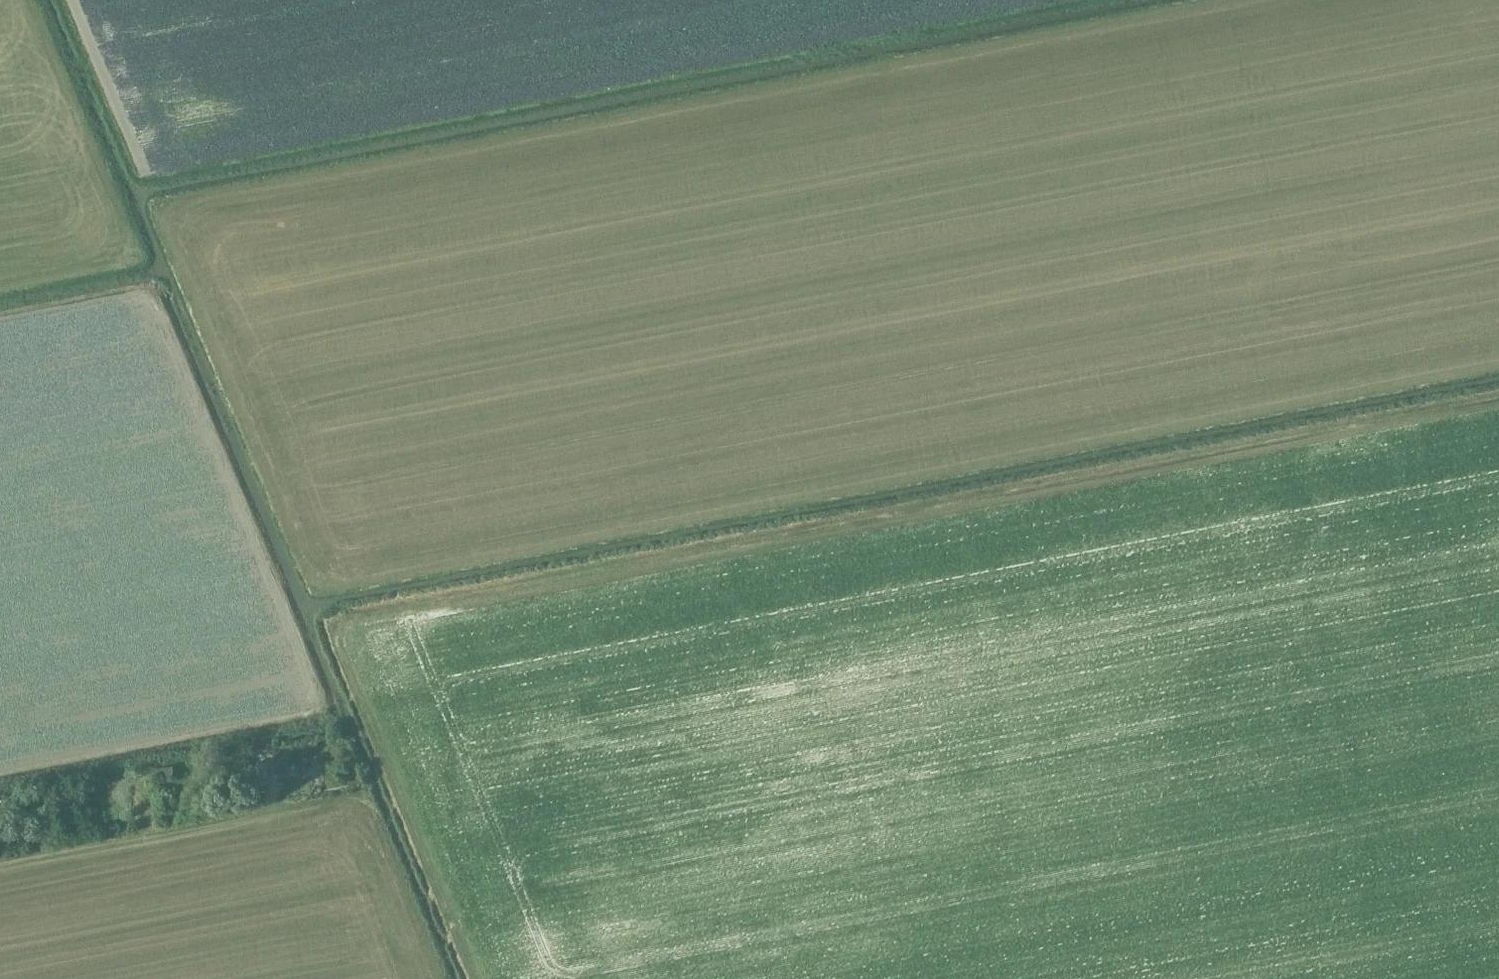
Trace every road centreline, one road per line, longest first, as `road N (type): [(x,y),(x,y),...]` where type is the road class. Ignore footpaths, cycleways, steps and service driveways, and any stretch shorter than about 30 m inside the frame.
road 1 (track): [(360,792),(0,863)]

